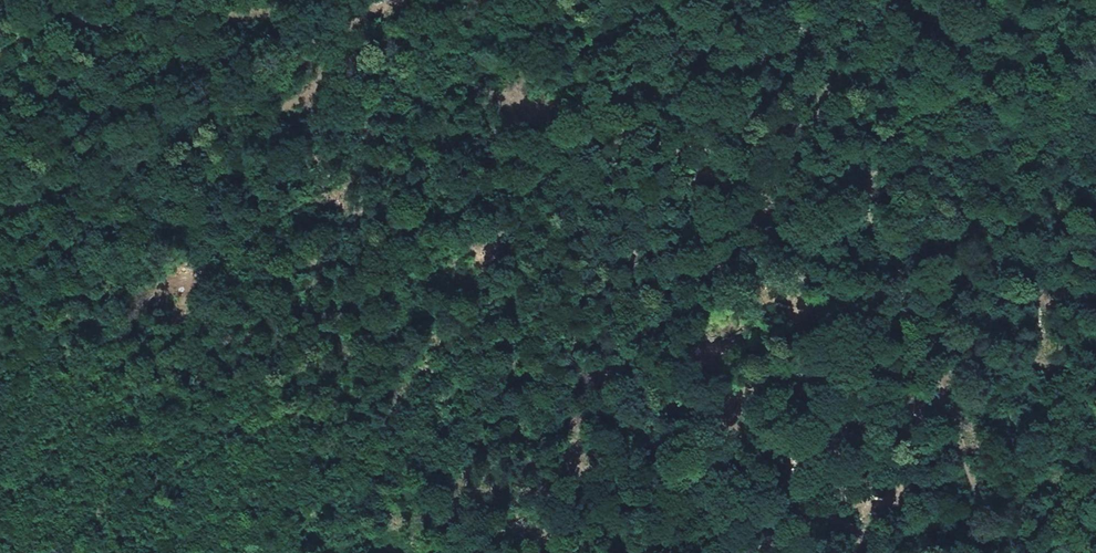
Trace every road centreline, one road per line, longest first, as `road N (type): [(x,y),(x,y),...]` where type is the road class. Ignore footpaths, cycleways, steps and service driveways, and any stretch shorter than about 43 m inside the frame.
road 1 (track): [(911,552),(770,498),(601,458),(453,383),(332,279),(213,162),(143,55),(0,7)]
road 2 (track): [(709,0),(459,79),(0,274)]
road 3 (track): [(790,0),(1002,552)]

